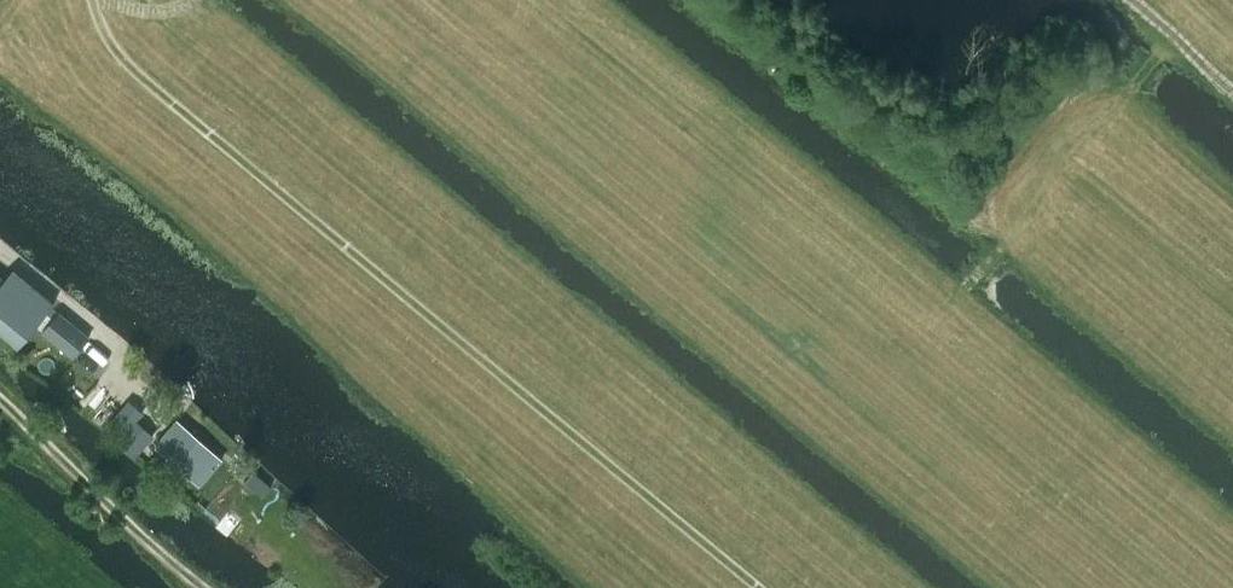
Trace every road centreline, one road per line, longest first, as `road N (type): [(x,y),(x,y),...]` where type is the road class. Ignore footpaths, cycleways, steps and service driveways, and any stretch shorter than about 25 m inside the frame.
road 1 (track): [(752,587),(116,50),(97,5),(174,0)]
road 2 (track): [(1173,37),(958,296)]
road 3 (track): [(1232,88),(1130,0)]

